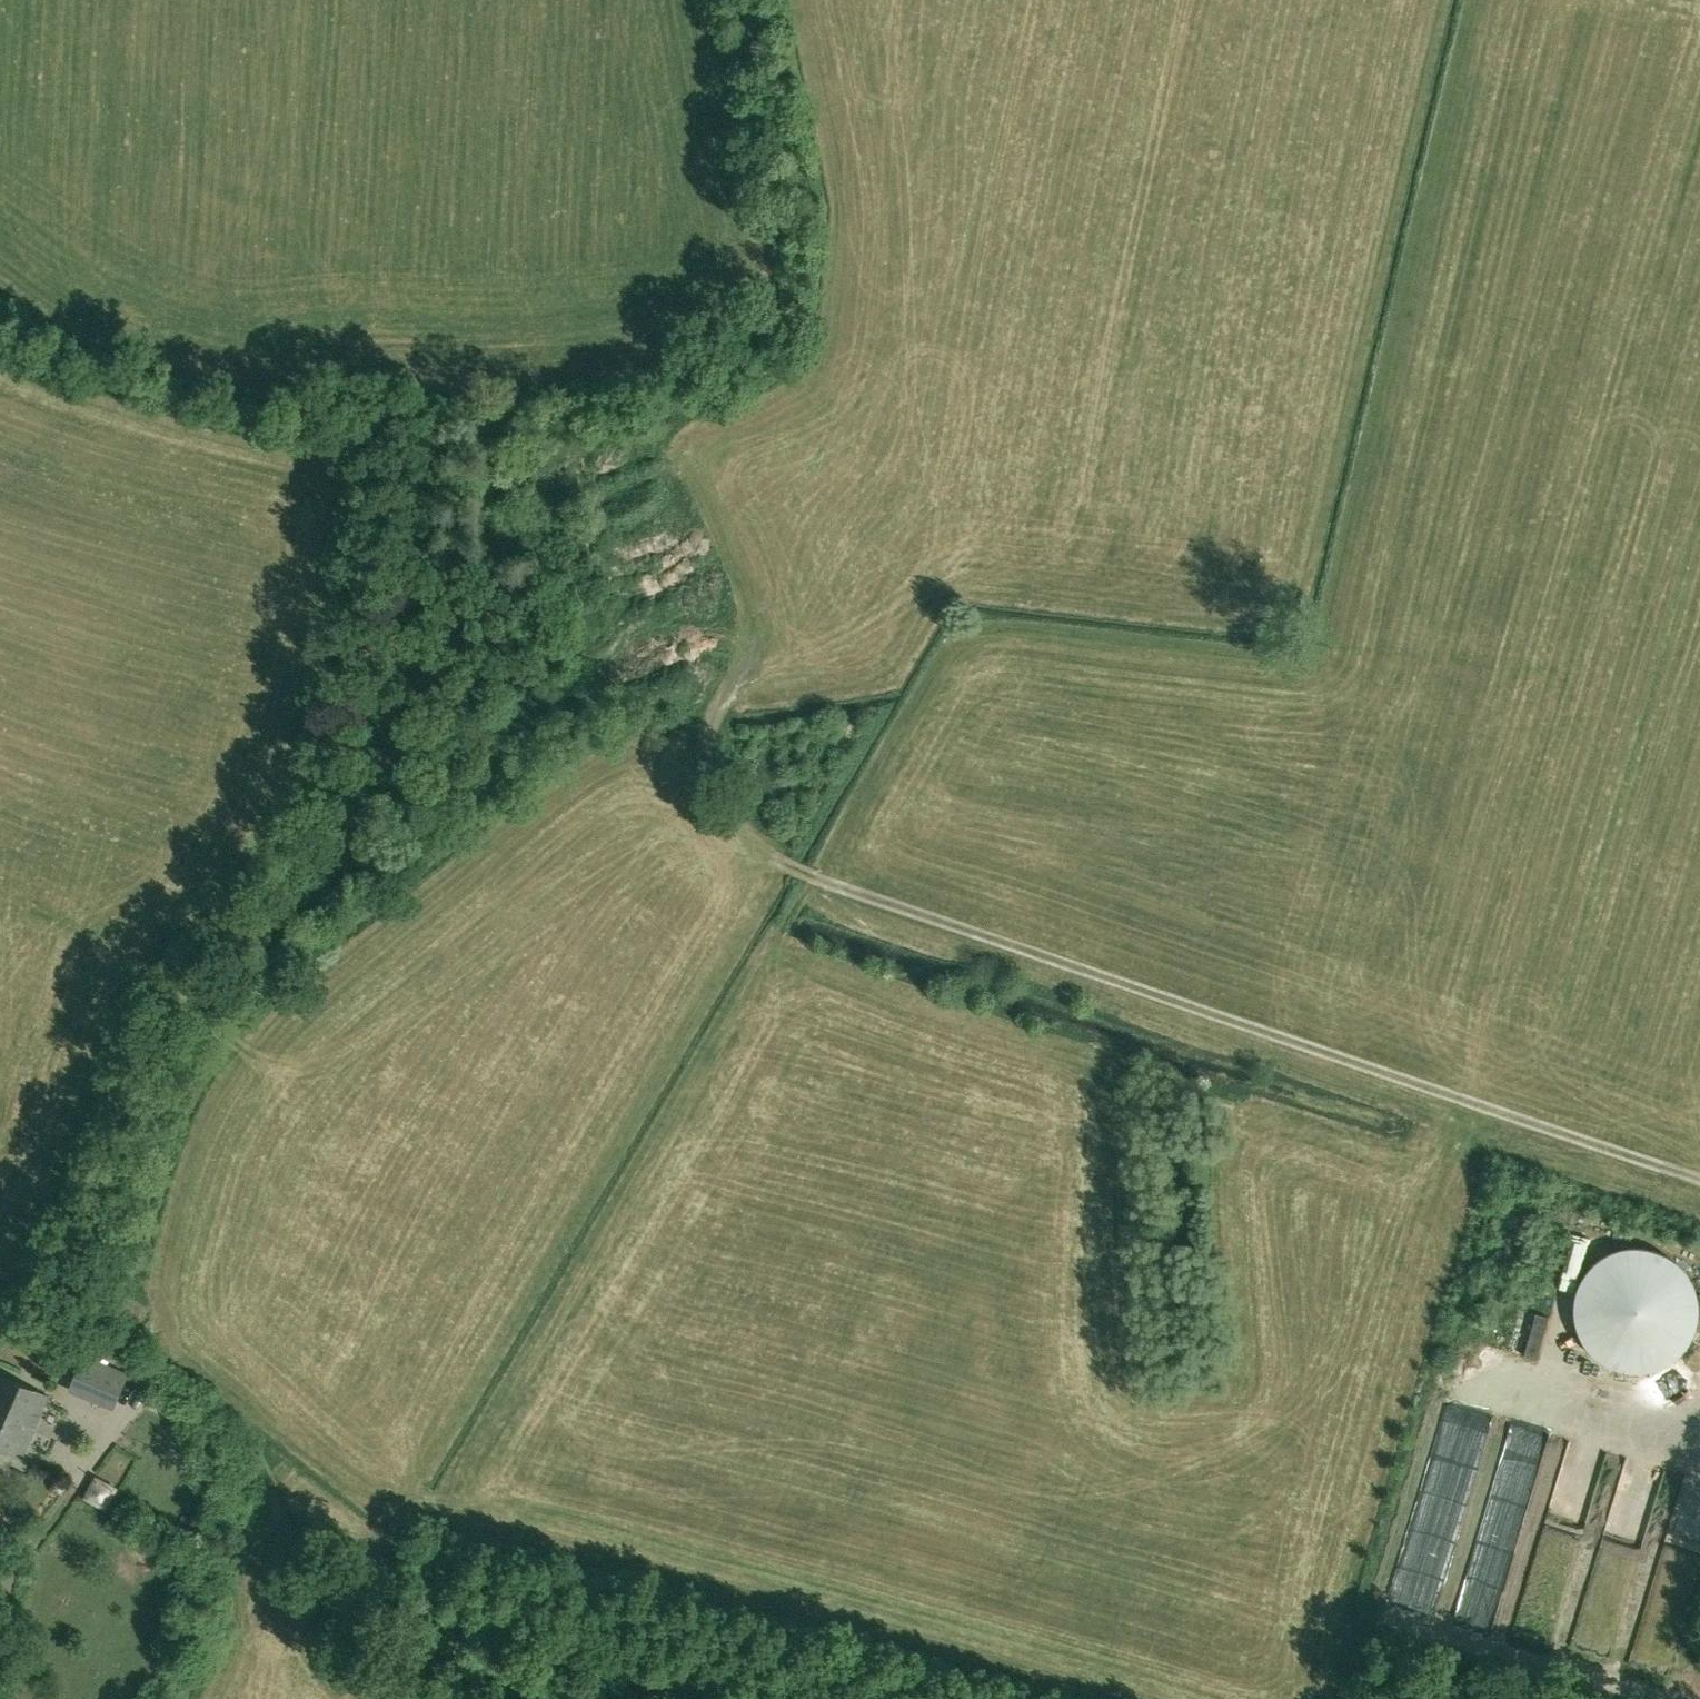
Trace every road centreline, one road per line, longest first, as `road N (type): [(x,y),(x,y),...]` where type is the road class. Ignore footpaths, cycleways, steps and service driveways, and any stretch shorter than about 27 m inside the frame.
road 1 (track): [(0,1606),(12,1559),(76,1479)]

